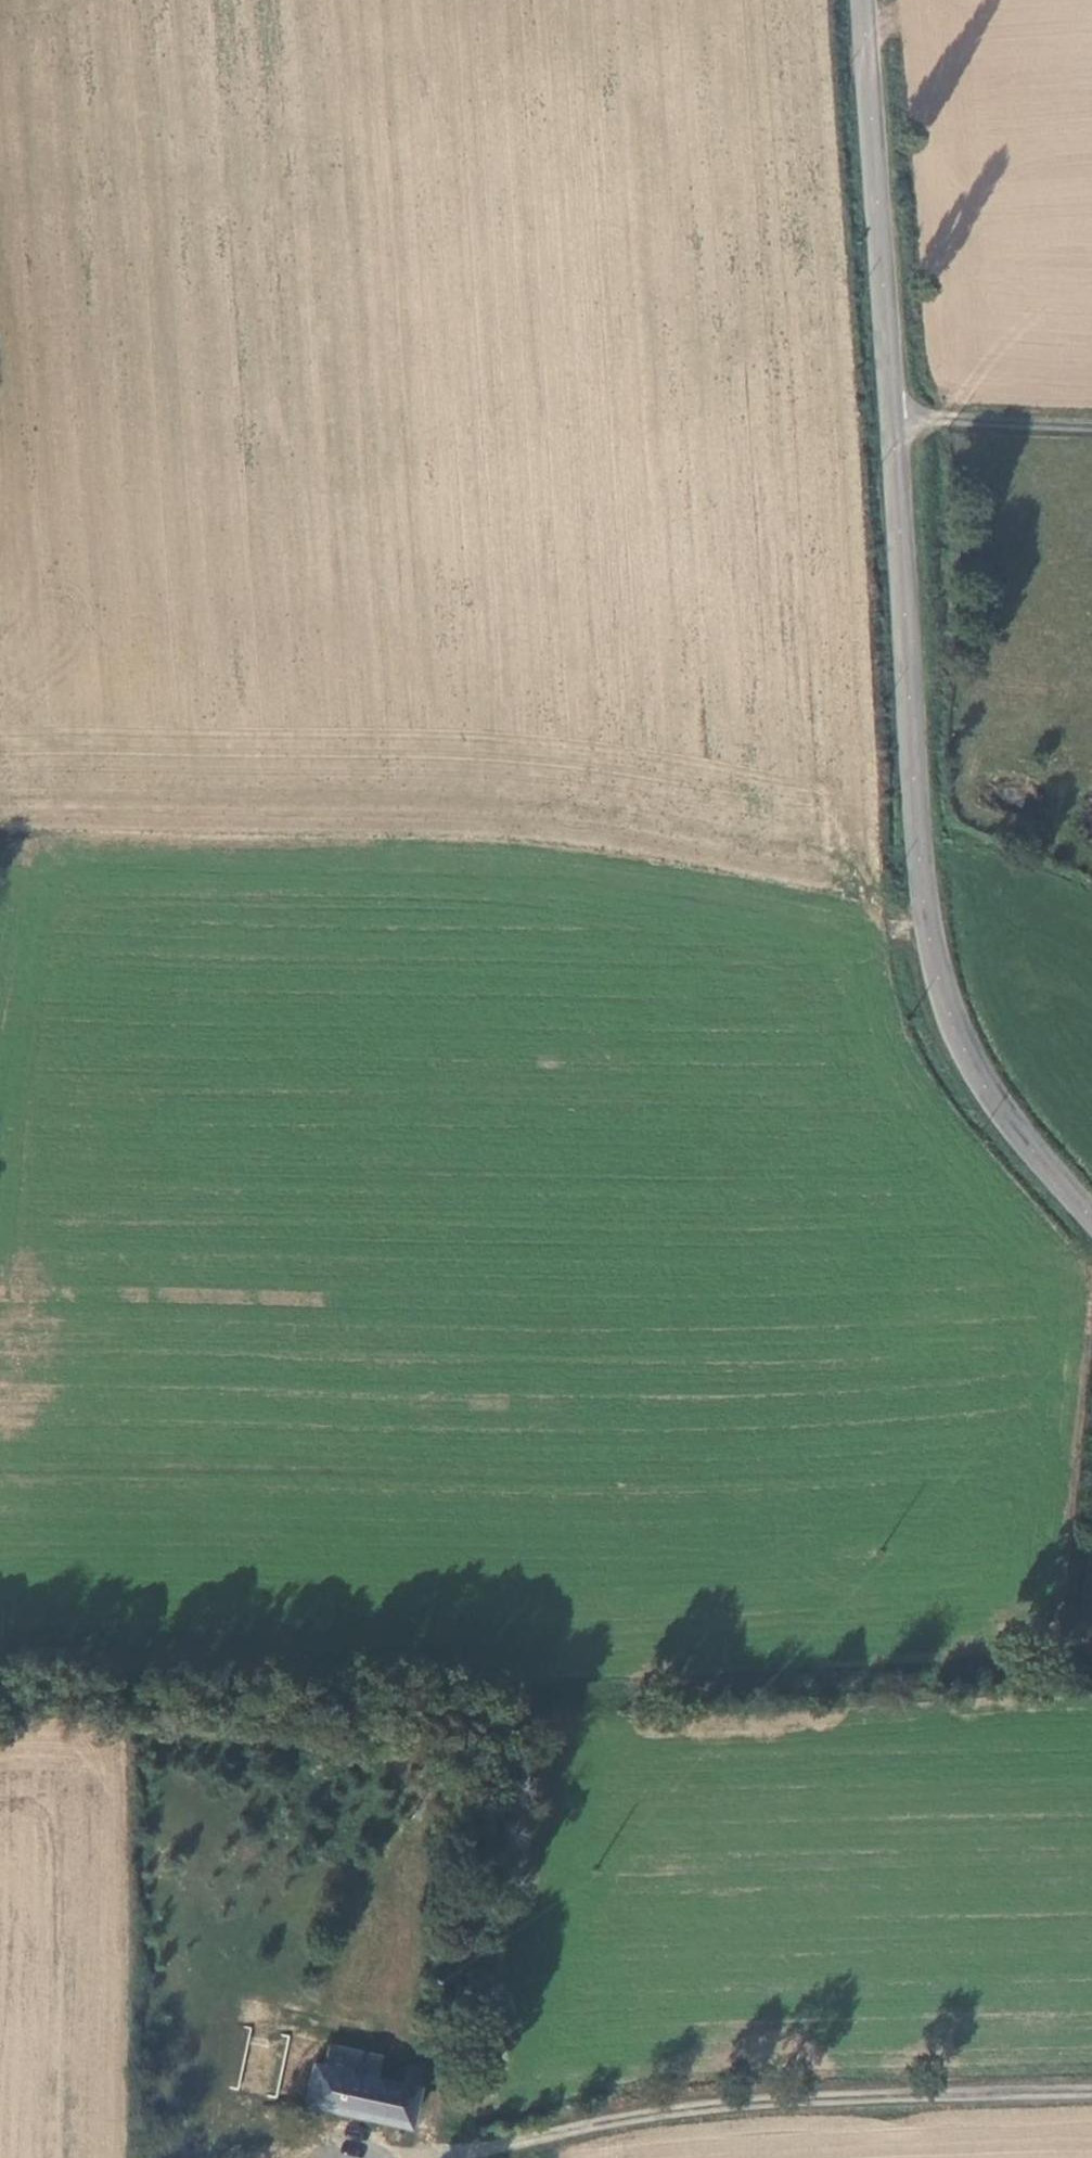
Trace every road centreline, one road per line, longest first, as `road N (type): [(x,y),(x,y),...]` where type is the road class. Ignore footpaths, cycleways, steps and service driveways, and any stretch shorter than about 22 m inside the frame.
road 1 (tertiary): [(862,0),(930,940),(950,1014),(984,1085),(1091,1217)]
road 2 (unclassified): [(1091,2092),(689,2095),(514,2139)]

